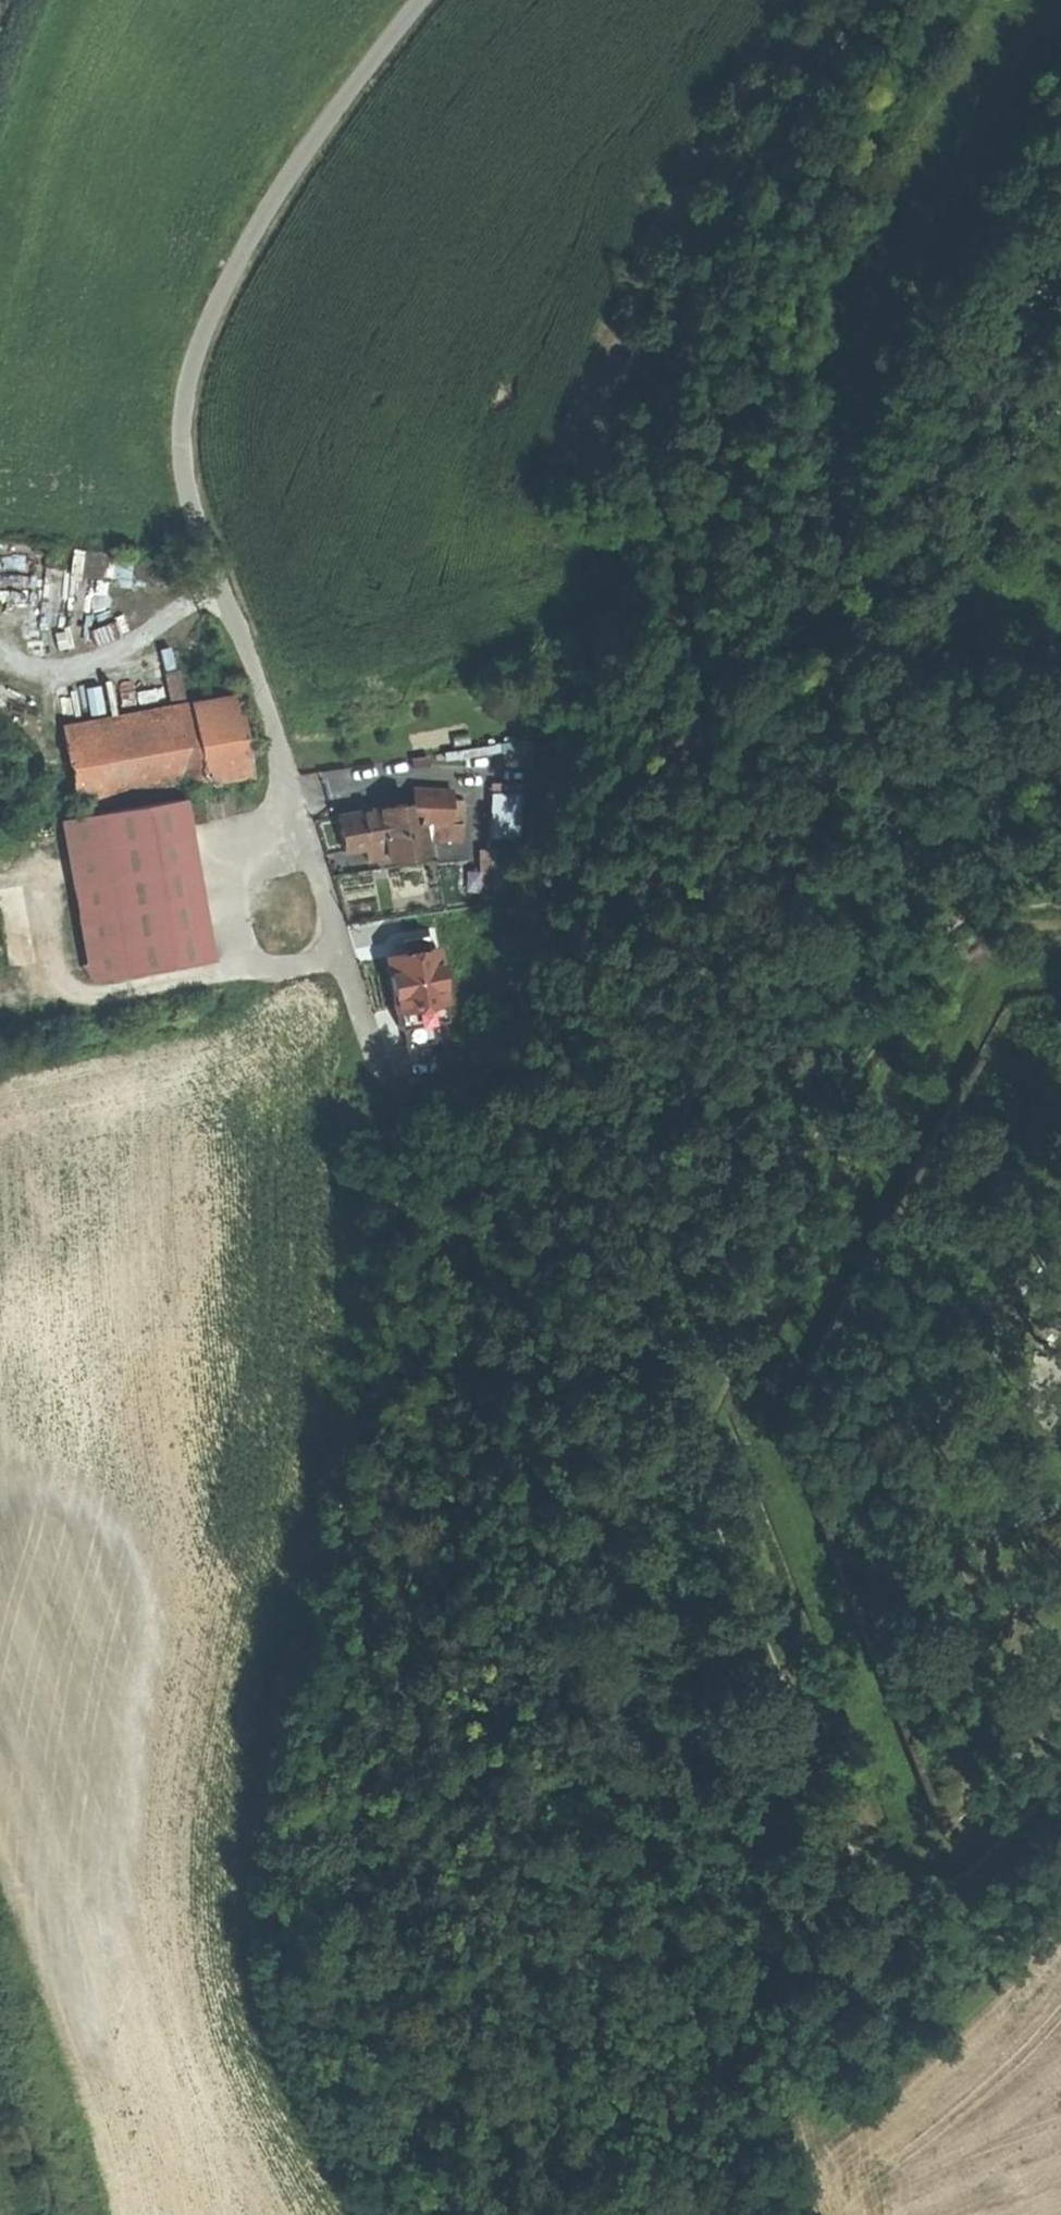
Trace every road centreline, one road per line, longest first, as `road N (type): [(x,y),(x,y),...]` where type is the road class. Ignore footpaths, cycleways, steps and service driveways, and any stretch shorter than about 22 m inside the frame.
road 1 (track): [(1060,902),(993,913),(939,935),(694,1356),(707,1486),(727,1541),(871,1845),(897,1876),(1022,1948),(1060,1903)]
road 2 (track): [(420,2214),(352,2093),(295,1961),(293,1842),(306,1700),(416,1201),(382,1050)]
road 3 (residential): [(382,1050),(201,475),(199,406),(222,309),(332,114),(424,0)]

